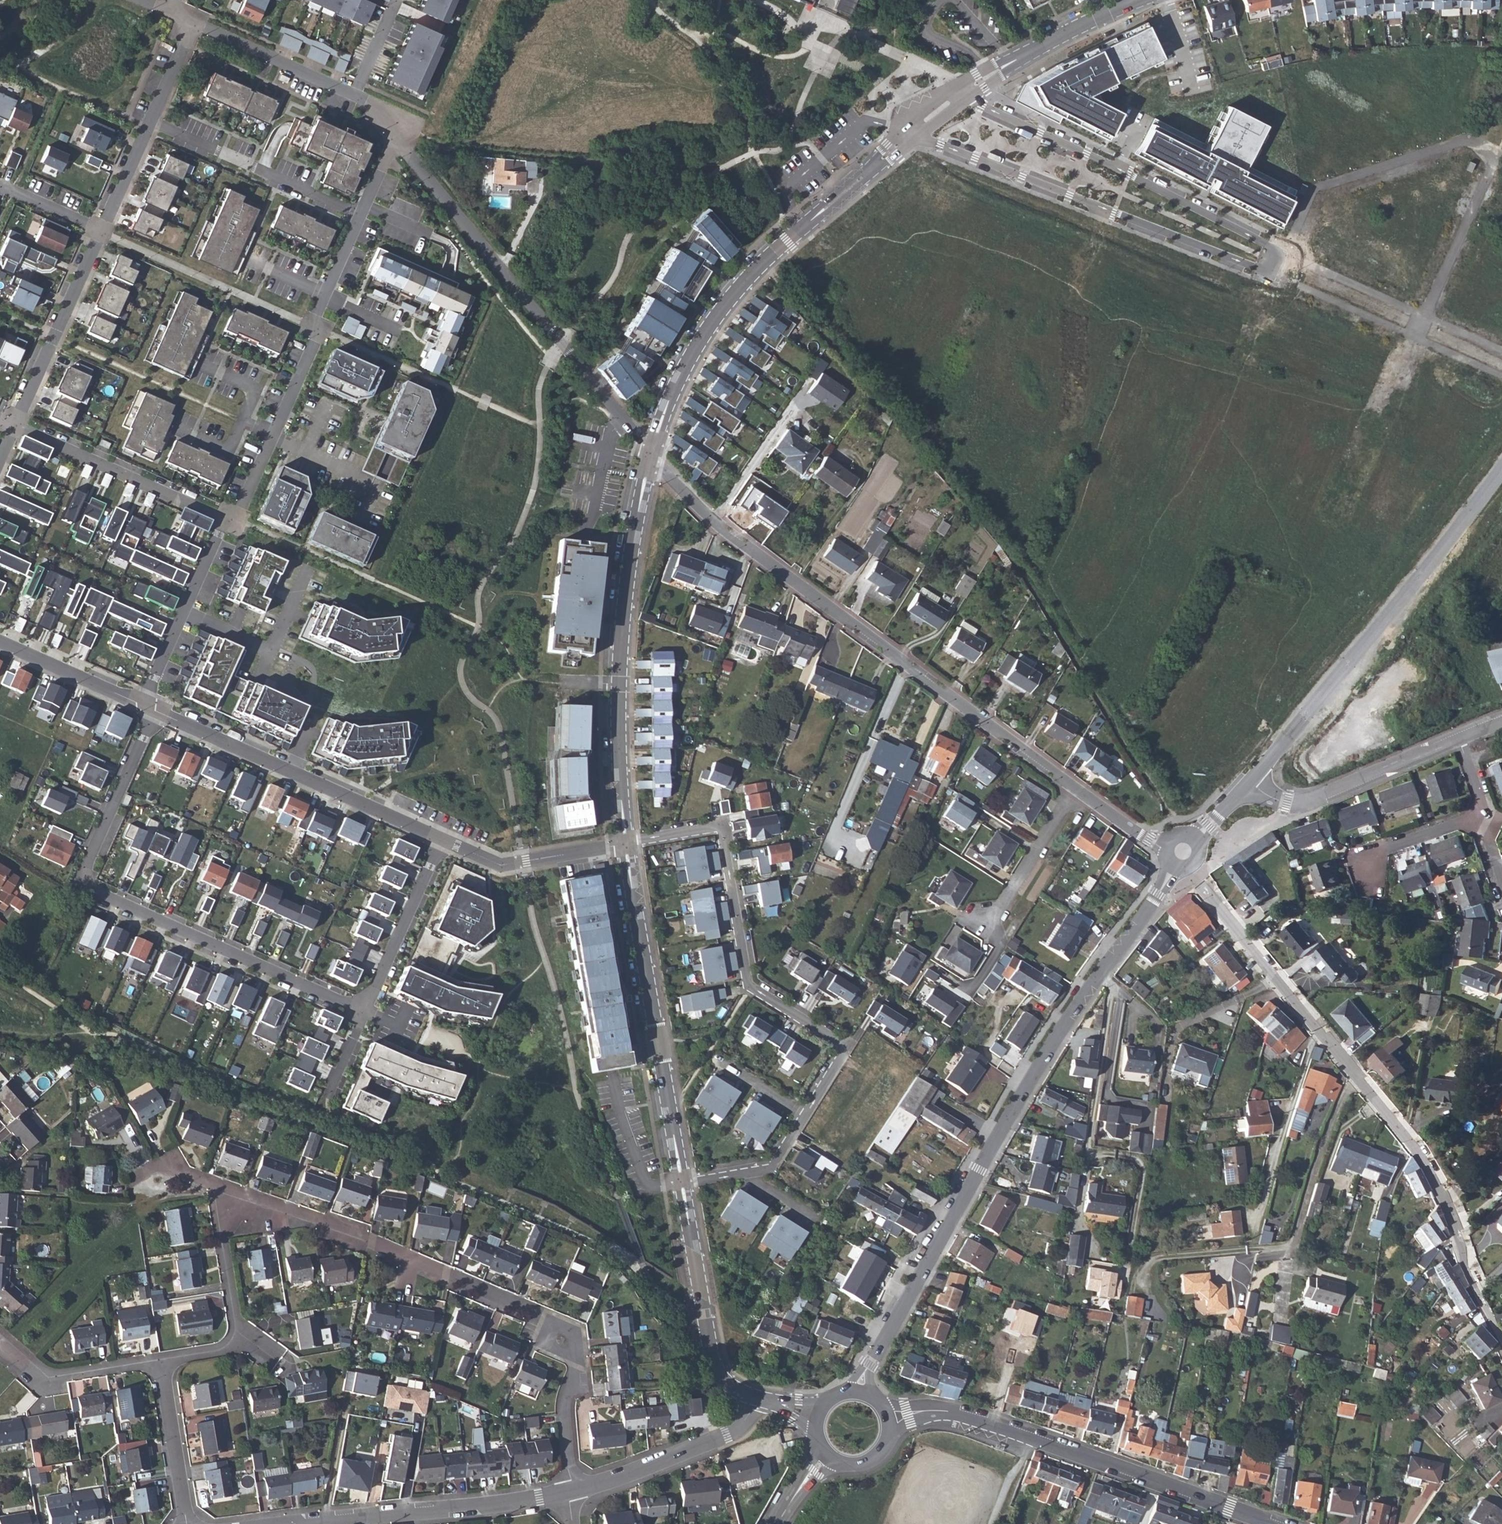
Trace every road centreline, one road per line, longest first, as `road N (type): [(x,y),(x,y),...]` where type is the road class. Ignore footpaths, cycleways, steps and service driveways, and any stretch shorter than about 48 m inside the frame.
road 1 (residential): [(1138,0),(981,84),(787,239),(713,320),(650,456)]
road 2 (secondary): [(859,1392),(1037,1069),(1176,865)]
road 3 (residential): [(682,1181),(769,1168),(845,1044),(749,985),(719,824),(626,843)]
road 4 (residential): [(650,456),(715,523),(1077,790)]
road 5 (residential): [(1214,902),(1425,1167),(1501,1344)]
road 6 (residential): [(146,706),(151,725),(81,876),(87,889),(366,1012)]
road 7 (unknown): [(1282,252),(1312,192),(1459,141),(1495,152),(1413,337)]
road 8 (residential): [(229,521),(316,340),(315,315),(395,138)]
road 9 (residential): [(395,138),(650,456)]
road 10 (secondary): [(1250,783),(1501,472)]
road 11 (residential): [(650,456),(620,671),(626,843)]
road 12 (residential): [(626,843),(682,1181)]
road 13 (residential): [(954,1413),(1276,1523)]
road 14 (residential): [(545,1319),(233,1192)]
road 15 (residential): [(443,840),(146,706)]
road 16 (residential): [(301,1523),(570,1491)]
road 17 (unknown): [(1272,272),(1501,378)]
road 18 (unknown): [(1501,349),(1282,252)]
road 19 (residential): [(11,426),(229,521)]
road 20 (residential): [(195,22),(367,100),(395,138)]
road 21 (residential): [(1461,737),(1299,804),(1250,783)]
road 22 (residential): [(195,22),(100,229)]
road 23 (residential): [(682,1181),(716,1368),(743,1391)]
road 24 (residential): [(100,229),(11,426)]
road 25 (residential): [(570,1491),(727,1435),(758,1397)]
road 26 (residential): [(229,521),(146,706)]
road 27 (residential): [(626,843),(500,865),(443,840)]
road 28 (residential): [(366,1012),(443,840)]
road 29 (residential): [(156,1363),(42,1380),(0,1345)]
road 30 (residential): [(1077,790),(983,928)]
road 31 (residential): [(185,1523),(156,1363)]
road 32 (residential): [(146,706),(0,641)]
road 33 (residential): [(1366,878),(1362,856),(1484,818)]
road 34 (residential): [(233,1192),(220,1228),(238,1336)]
road 35 (residential): [(570,1491),(566,1408),(577,1359)]

